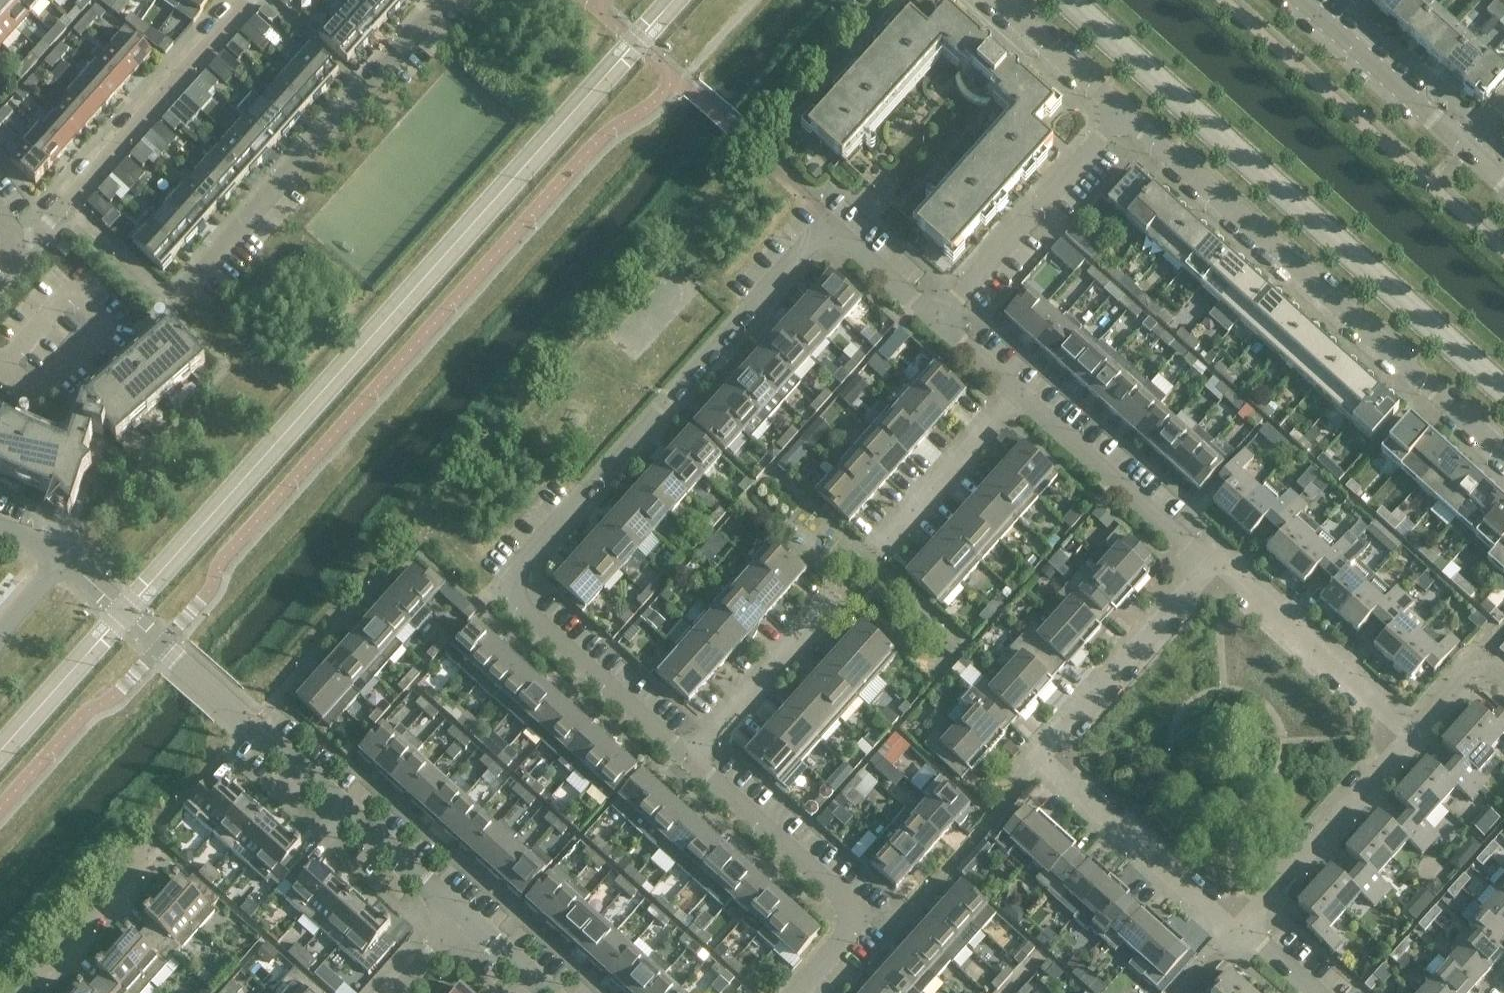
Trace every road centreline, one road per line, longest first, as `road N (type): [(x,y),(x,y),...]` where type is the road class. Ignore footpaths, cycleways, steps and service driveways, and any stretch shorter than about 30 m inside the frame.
road 1 (residential): [(690,757),(503,585),(813,236),(842,238),(938,321)]
road 2 (residential): [(1234,933),(1035,759),(1215,557)]
road 3 (unclassified): [(461,915),(62,559)]
road 4 (unclassified): [(1503,453),(1119,110)]
road 5 (residential): [(172,303),(443,0)]
road 6 (residential): [(796,992),(853,927),(855,904),(690,757)]
road 7 (residential): [(31,240),(247,0)]
road 8 (residential): [(938,321),(1119,110)]
road 9 (residential): [(1234,933),(1414,735)]
road 10 (residential): [(1215,557),(1414,735)]
road 11 (residential): [(1023,396),(1169,530),(1215,557)]
road 12 (tertiary): [(1479,144),(1310,0)]
road 13 (residential): [(690,757),(838,597)]
road 14 (residential): [(26,992),(158,846)]
road 15 (residential): [(892,532),(1023,396)]
road 16 (unclassified): [(1119,110),(1002,0)]

